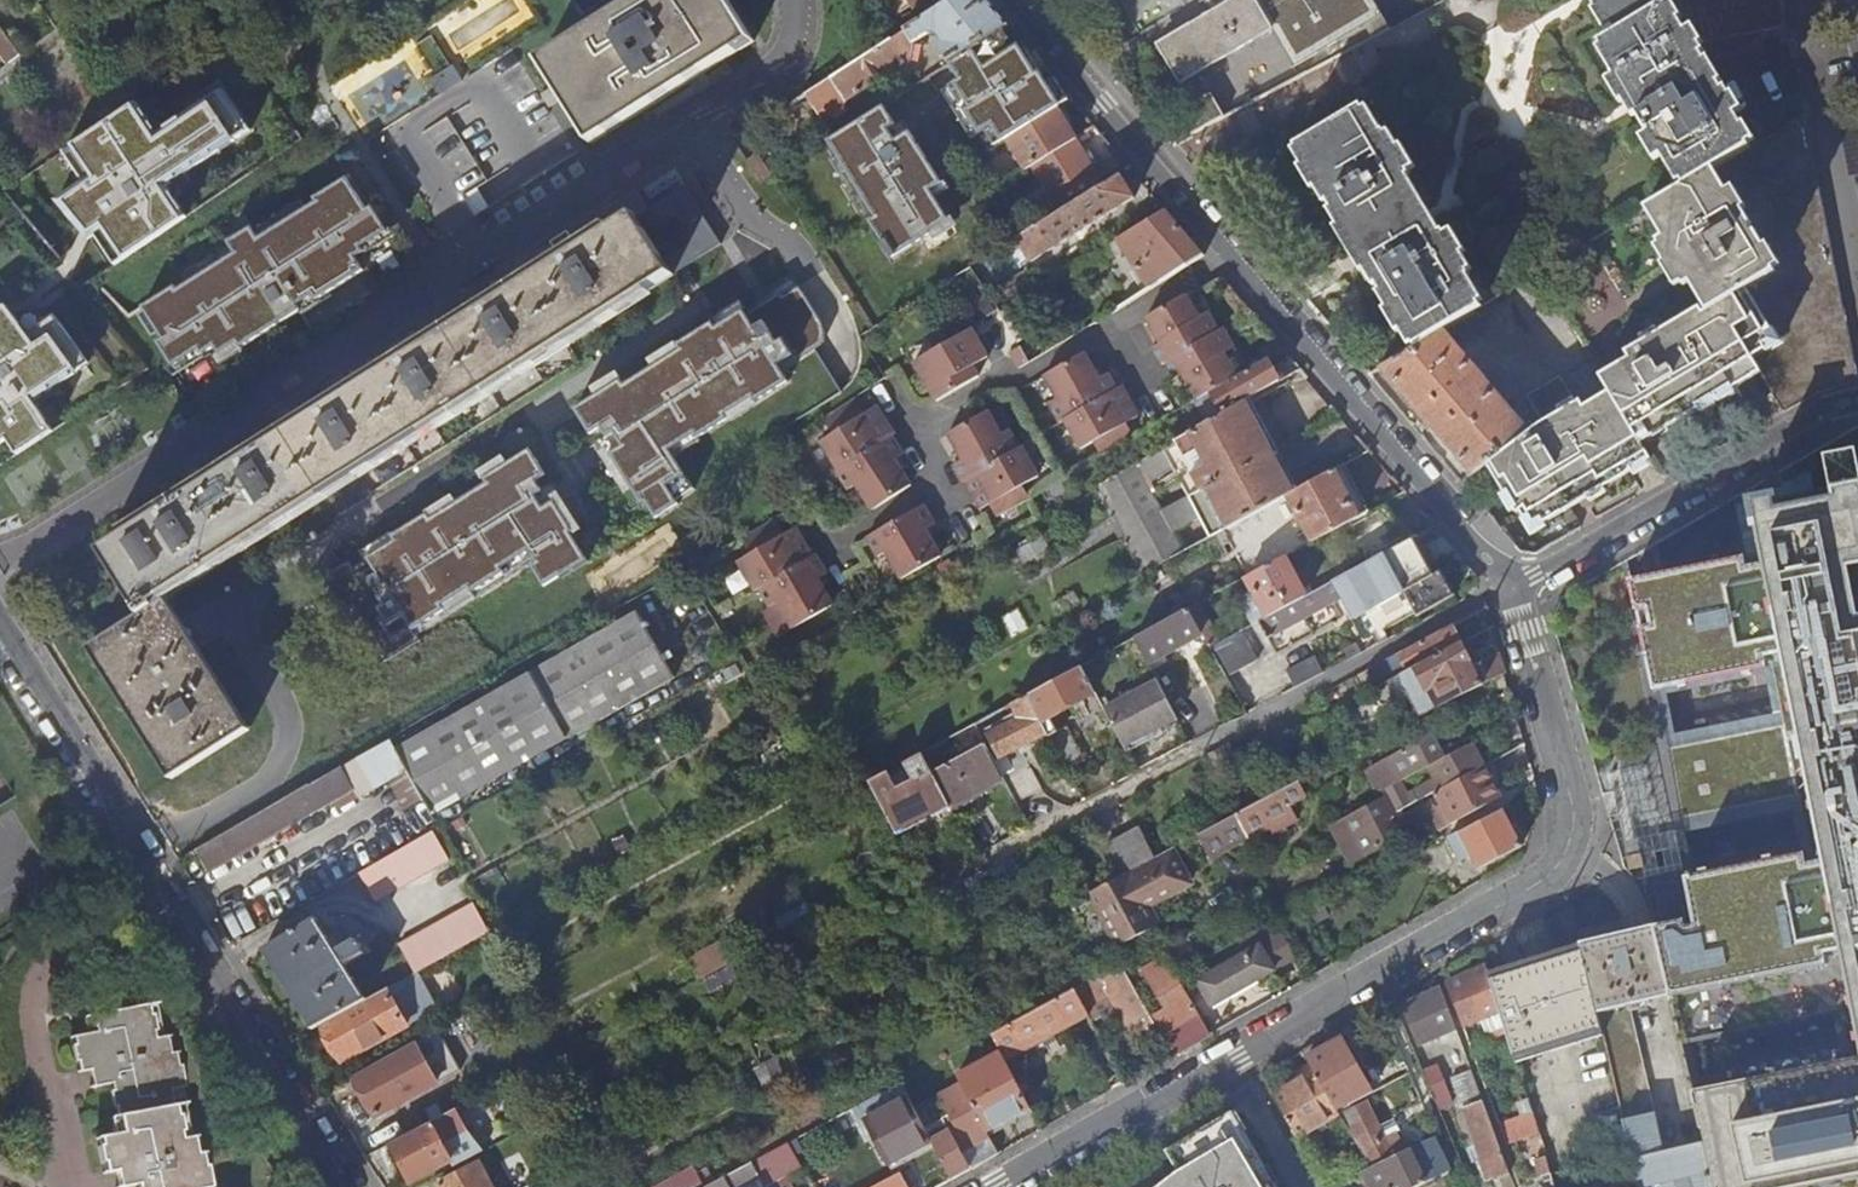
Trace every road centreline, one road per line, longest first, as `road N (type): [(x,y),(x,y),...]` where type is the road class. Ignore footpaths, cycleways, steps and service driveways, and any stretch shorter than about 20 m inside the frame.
road 1 (residential): [(136,853),(165,831),(262,788),(282,756),(287,720),(237,594),(794,252),(743,213),(695,128)]
road 2 (residential): [(1017,1186),(1550,870),(1573,821),(1515,585)]
road 3 (residential): [(0,563),(695,128)]
road 4 (residential): [(1229,258),(919,437),(944,483),(828,551)]
road 5 (residential): [(1509,578),(1079,815)]
road 6 (residential): [(1509,578),(1229,258)]
road 7 (residential): [(136,853),(346,1186)]
road 8 (residential): [(1857,403),(1798,427),(1515,585)]
road 9 (residential): [(1229,258),(1012,0)]
road 10 (residential): [(0,625),(136,853)]
road 11 (residential): [(695,128),(832,43),(805,0)]

